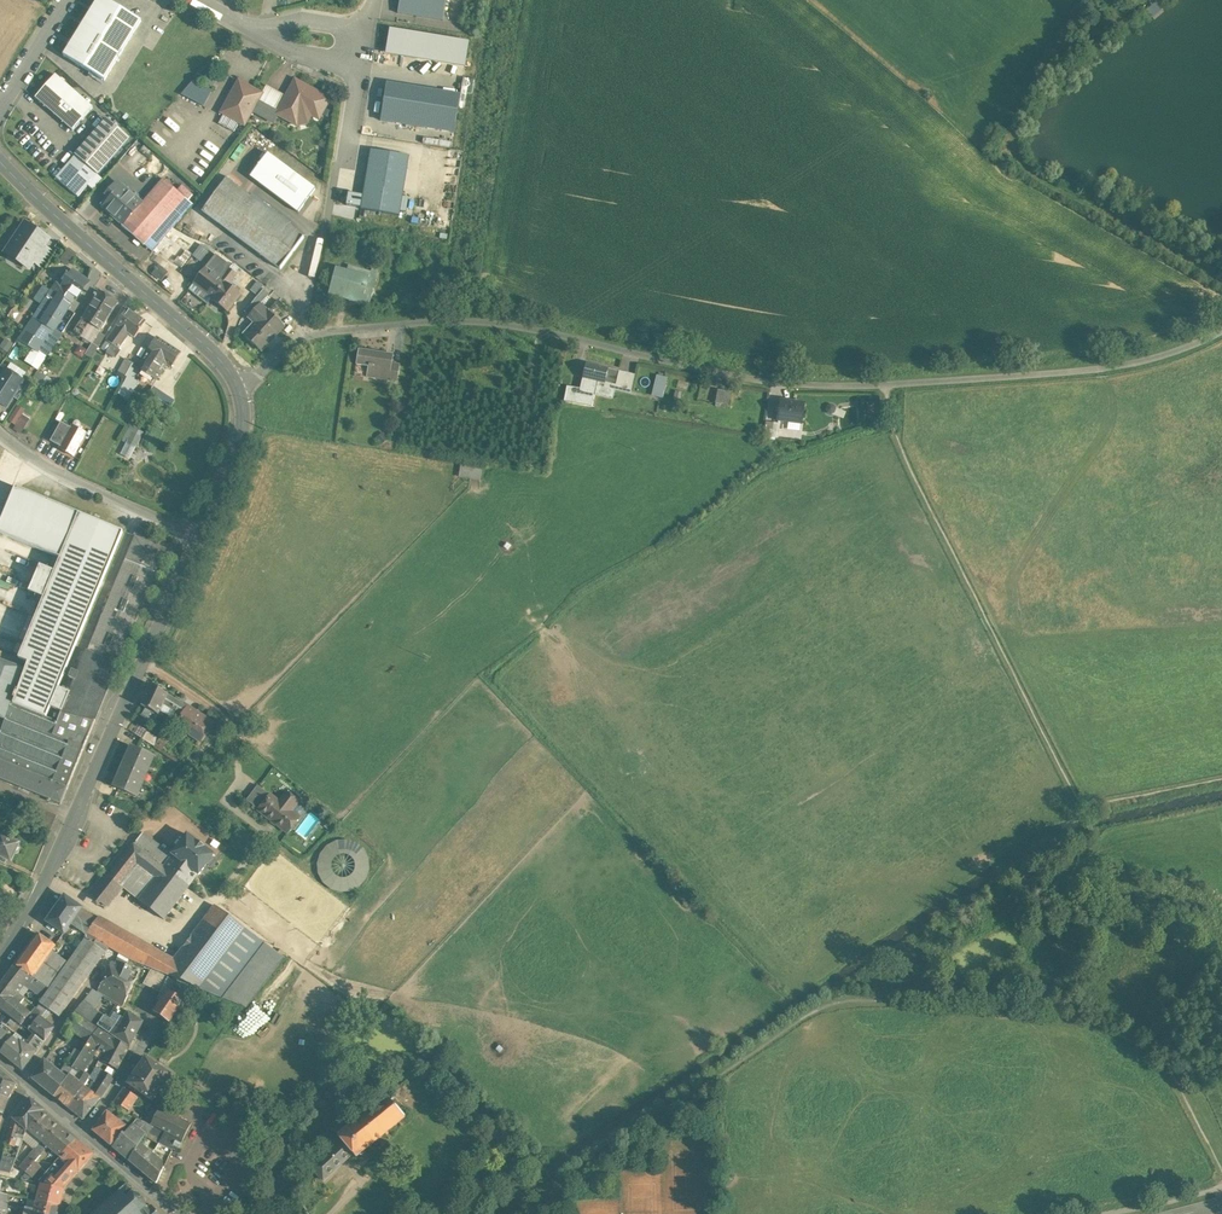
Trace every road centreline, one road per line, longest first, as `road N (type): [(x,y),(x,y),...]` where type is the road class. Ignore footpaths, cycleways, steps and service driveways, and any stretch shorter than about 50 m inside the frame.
road 1 (residential): [(241,392),(307,335),(486,321),(770,381),(895,383)]
road 2 (tertiary): [(203,537),(42,889),(0,962)]
road 3 (tertiary): [(0,160),(210,350),(241,392)]
road 4 (track): [(895,383),(1089,373),(1164,359),(1221,335)]
road 5 (residential): [(203,537),(97,495),(25,457),(0,434)]
road 6 (residential): [(360,70),(326,226)]
road 7 (tertiary): [(241,392),(244,421),(203,537)]
road 8 (residential): [(25,1081),(104,970)]
road 9 (residential): [(0,109),(67,0)]
road 10 (tertiary): [(181,1213),(86,1129)]
road 11 (residential): [(86,1129),(155,1027)]

